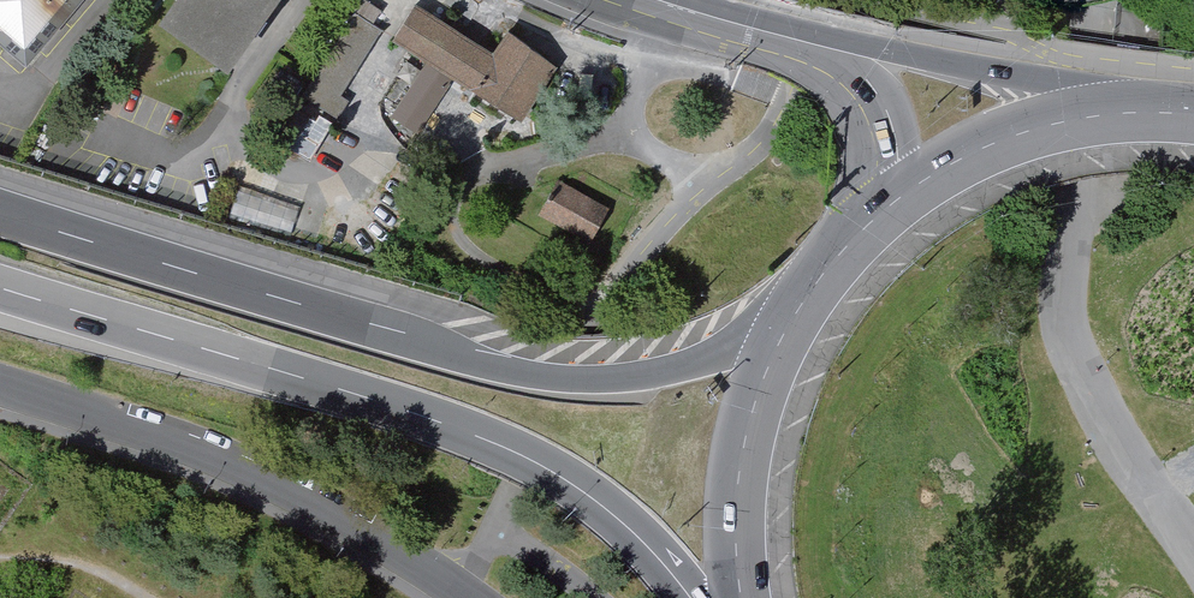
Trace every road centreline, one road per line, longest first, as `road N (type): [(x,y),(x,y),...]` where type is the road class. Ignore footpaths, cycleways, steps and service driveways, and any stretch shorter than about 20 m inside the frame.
road 1 (motorway): [(527,374),(0,212)]
road 2 (motorway): [(0,289),(496,444)]
road 3 (unclassified): [(467,597),(274,477),(0,383)]
road 4 (secondary): [(1155,110),(902,54),(772,42)]
road 5 (secondary): [(1155,110),(1051,126),(995,144),(872,221)]
road 6 (secondary): [(789,326),(757,399),(740,477),(745,597)]
road 7 (motorway): [(789,326),(648,374),(584,381),(527,374)]
road 8 (motorway): [(496,444),(610,513),(691,597)]
road 9 (secondary): [(772,42),(836,72),(872,110),(884,156),(872,221)]
road 10 (secondary): [(628,0),(772,42)]
road 11 (secondary): [(872,221),(789,326)]

